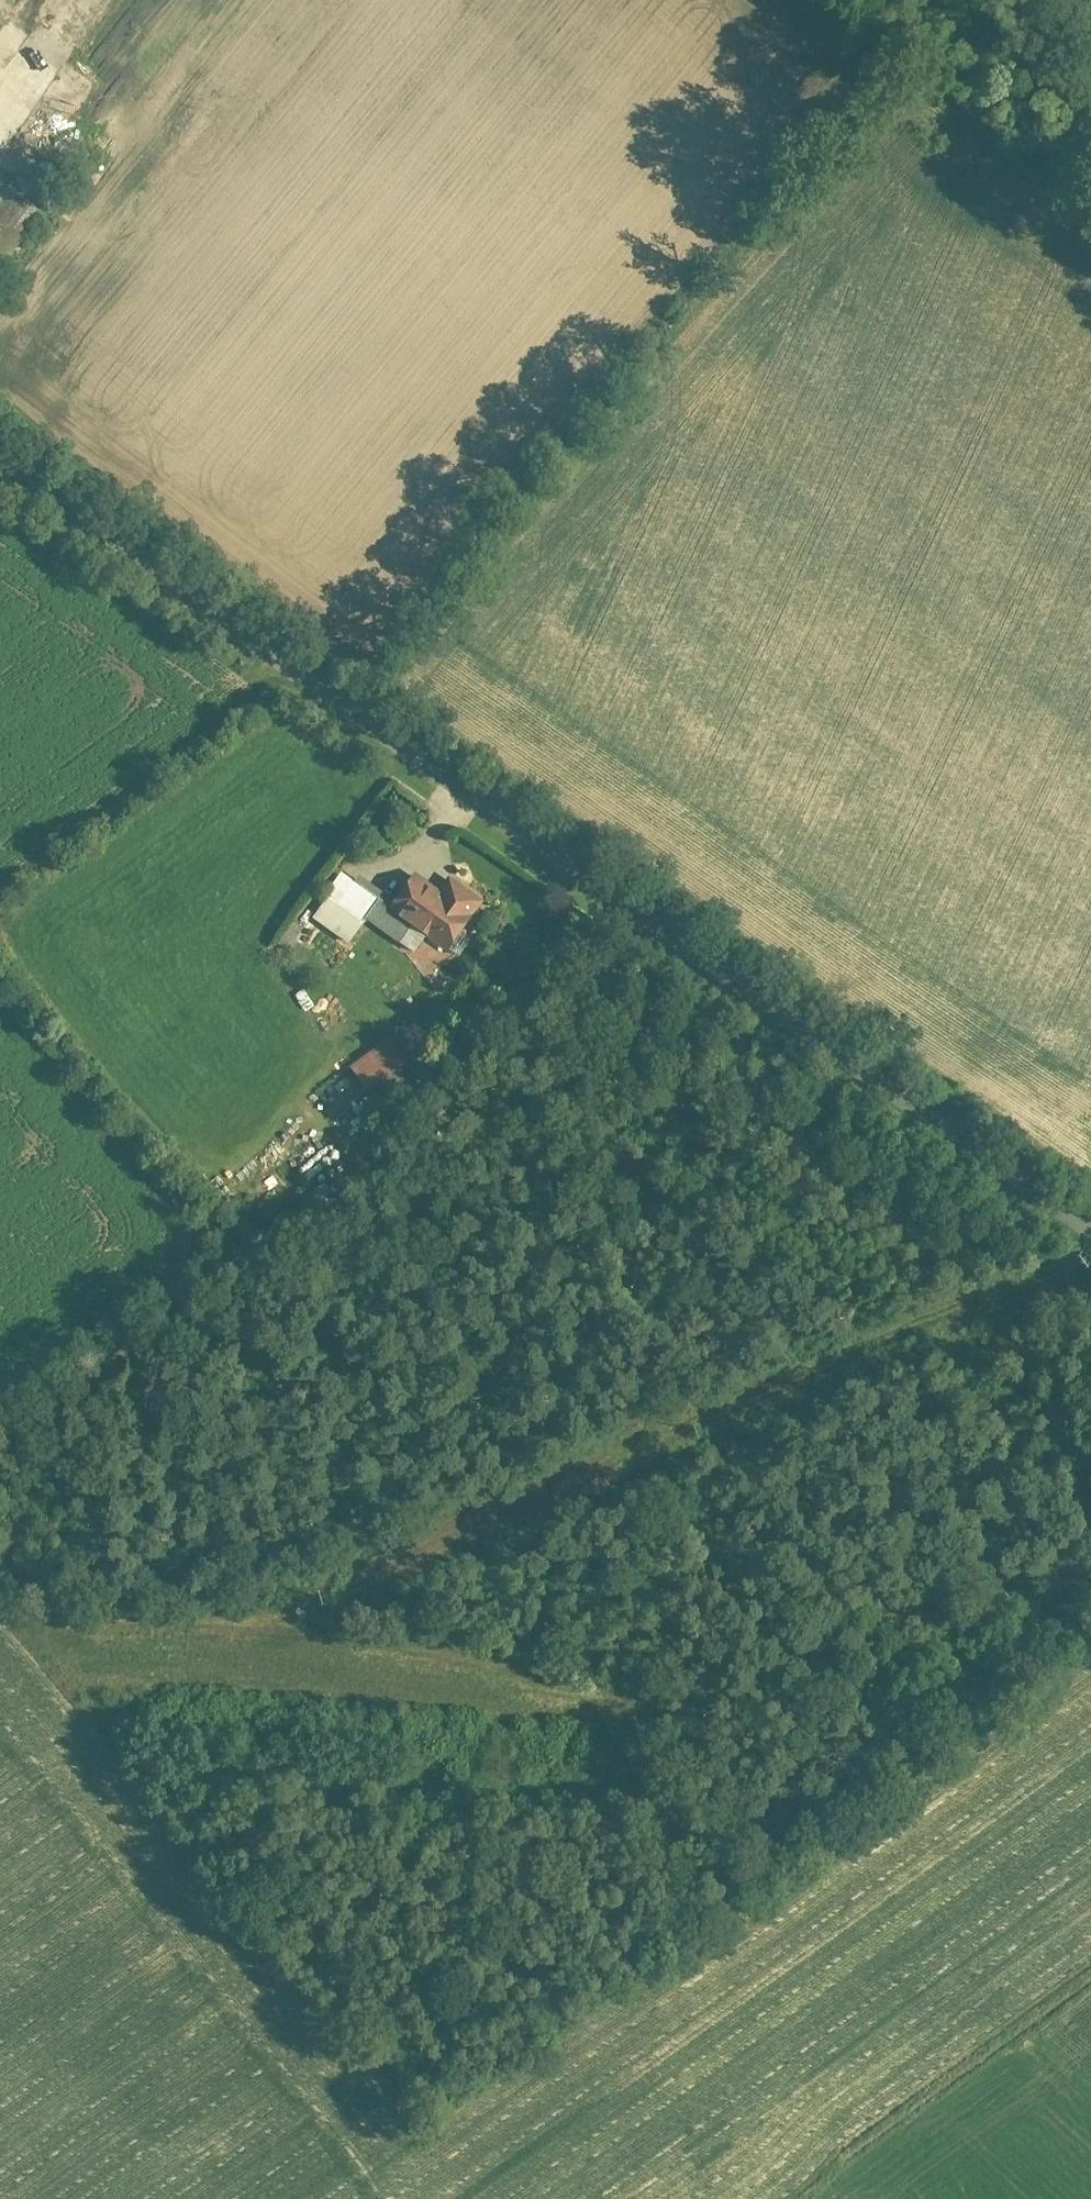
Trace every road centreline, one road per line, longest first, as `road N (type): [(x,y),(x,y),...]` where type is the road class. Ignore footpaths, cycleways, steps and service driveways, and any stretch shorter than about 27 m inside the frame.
road 1 (unclassified): [(0,477),(1090,1242)]

